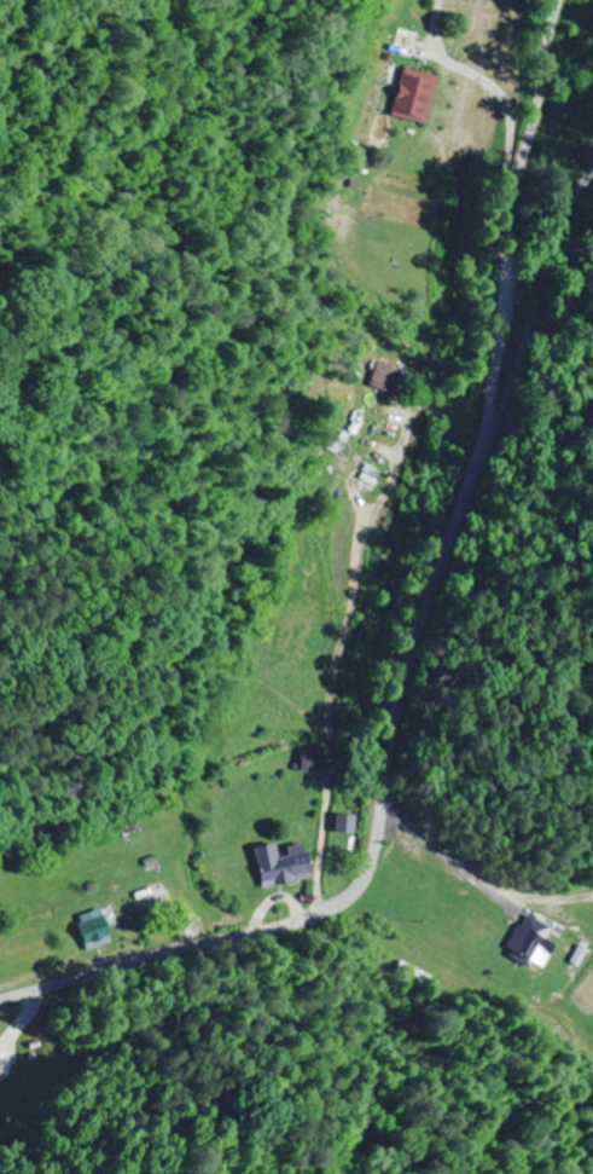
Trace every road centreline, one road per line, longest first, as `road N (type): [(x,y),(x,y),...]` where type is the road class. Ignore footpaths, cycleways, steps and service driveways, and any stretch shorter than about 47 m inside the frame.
road 1 (residential): [(0,1011),(315,919),(339,903),(368,864),(419,655),(488,446),(516,206),(565,0)]
road 2 (track): [(492,426),(507,412),(545,278),(592,184)]

